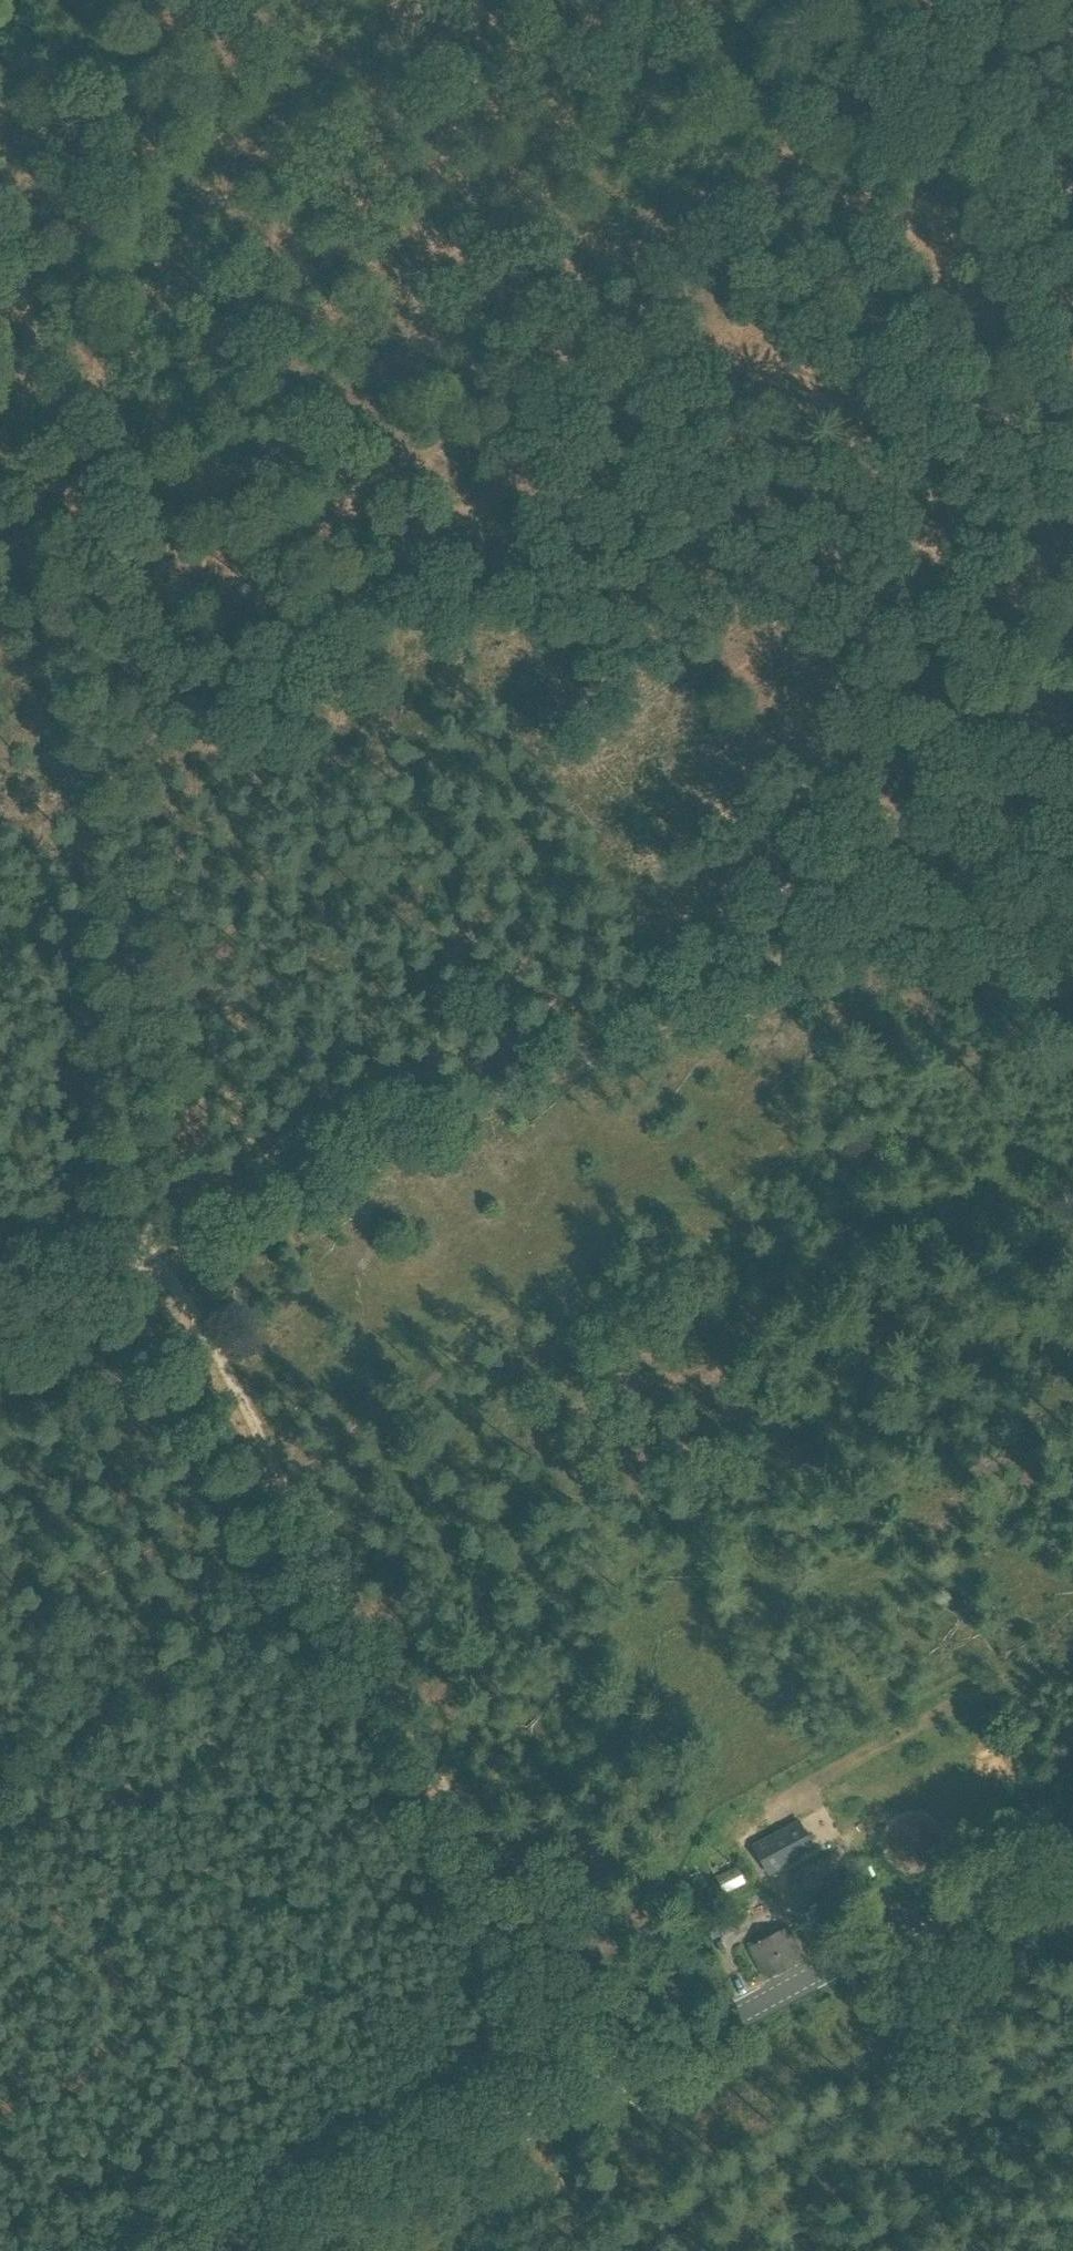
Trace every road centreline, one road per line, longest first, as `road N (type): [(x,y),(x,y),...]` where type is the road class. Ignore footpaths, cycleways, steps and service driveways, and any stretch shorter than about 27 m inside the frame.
road 1 (track): [(1072,833),(160,1268),(91,541),(69,510),(0,260)]
road 2 (track): [(0,1326),(160,1268),(582,2068),(606,2097)]
road 3 (tertiary): [(326,2250),(1072,1837)]
road 4 (track): [(782,1997),(782,2075),(575,2189),(505,2250)]
road 5 (track): [(412,2204),(374,2194),(284,2201),(164,2250)]

